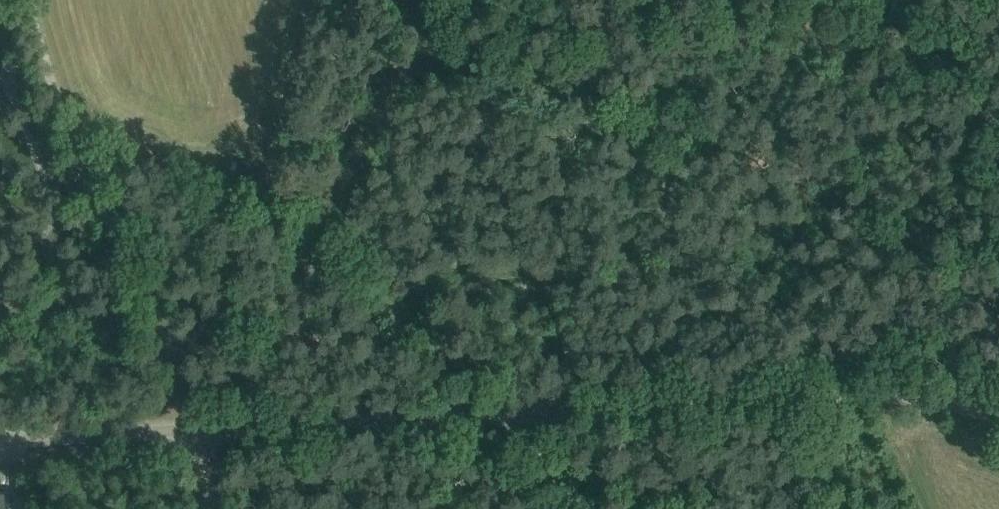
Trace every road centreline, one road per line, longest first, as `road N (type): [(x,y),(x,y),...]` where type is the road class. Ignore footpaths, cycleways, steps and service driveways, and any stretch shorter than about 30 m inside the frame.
road 1 (unclassified): [(998,417),(827,390),(196,418)]
road 2 (unclassified): [(0,431),(196,418)]

